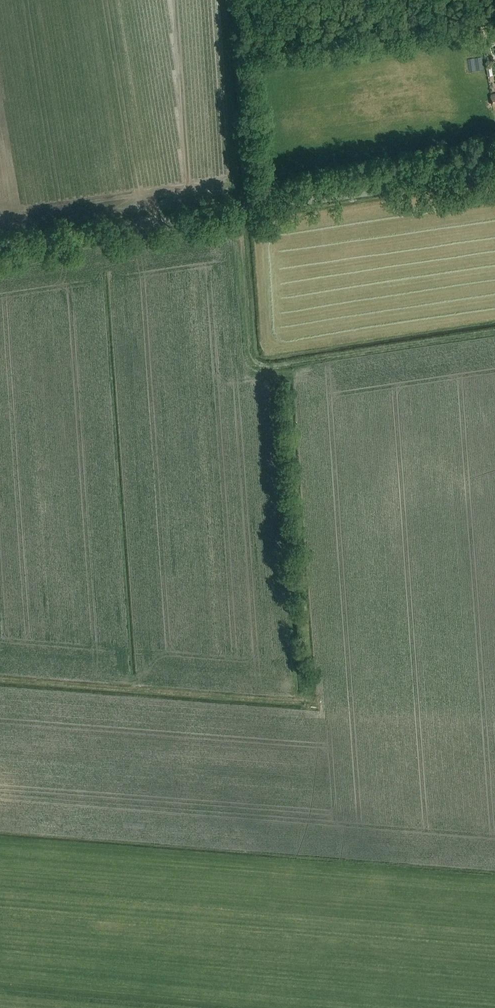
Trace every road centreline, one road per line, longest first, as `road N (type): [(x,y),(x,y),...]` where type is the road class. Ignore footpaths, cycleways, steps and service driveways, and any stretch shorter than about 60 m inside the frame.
road 1 (tertiary): [(494,173),(0,248)]

